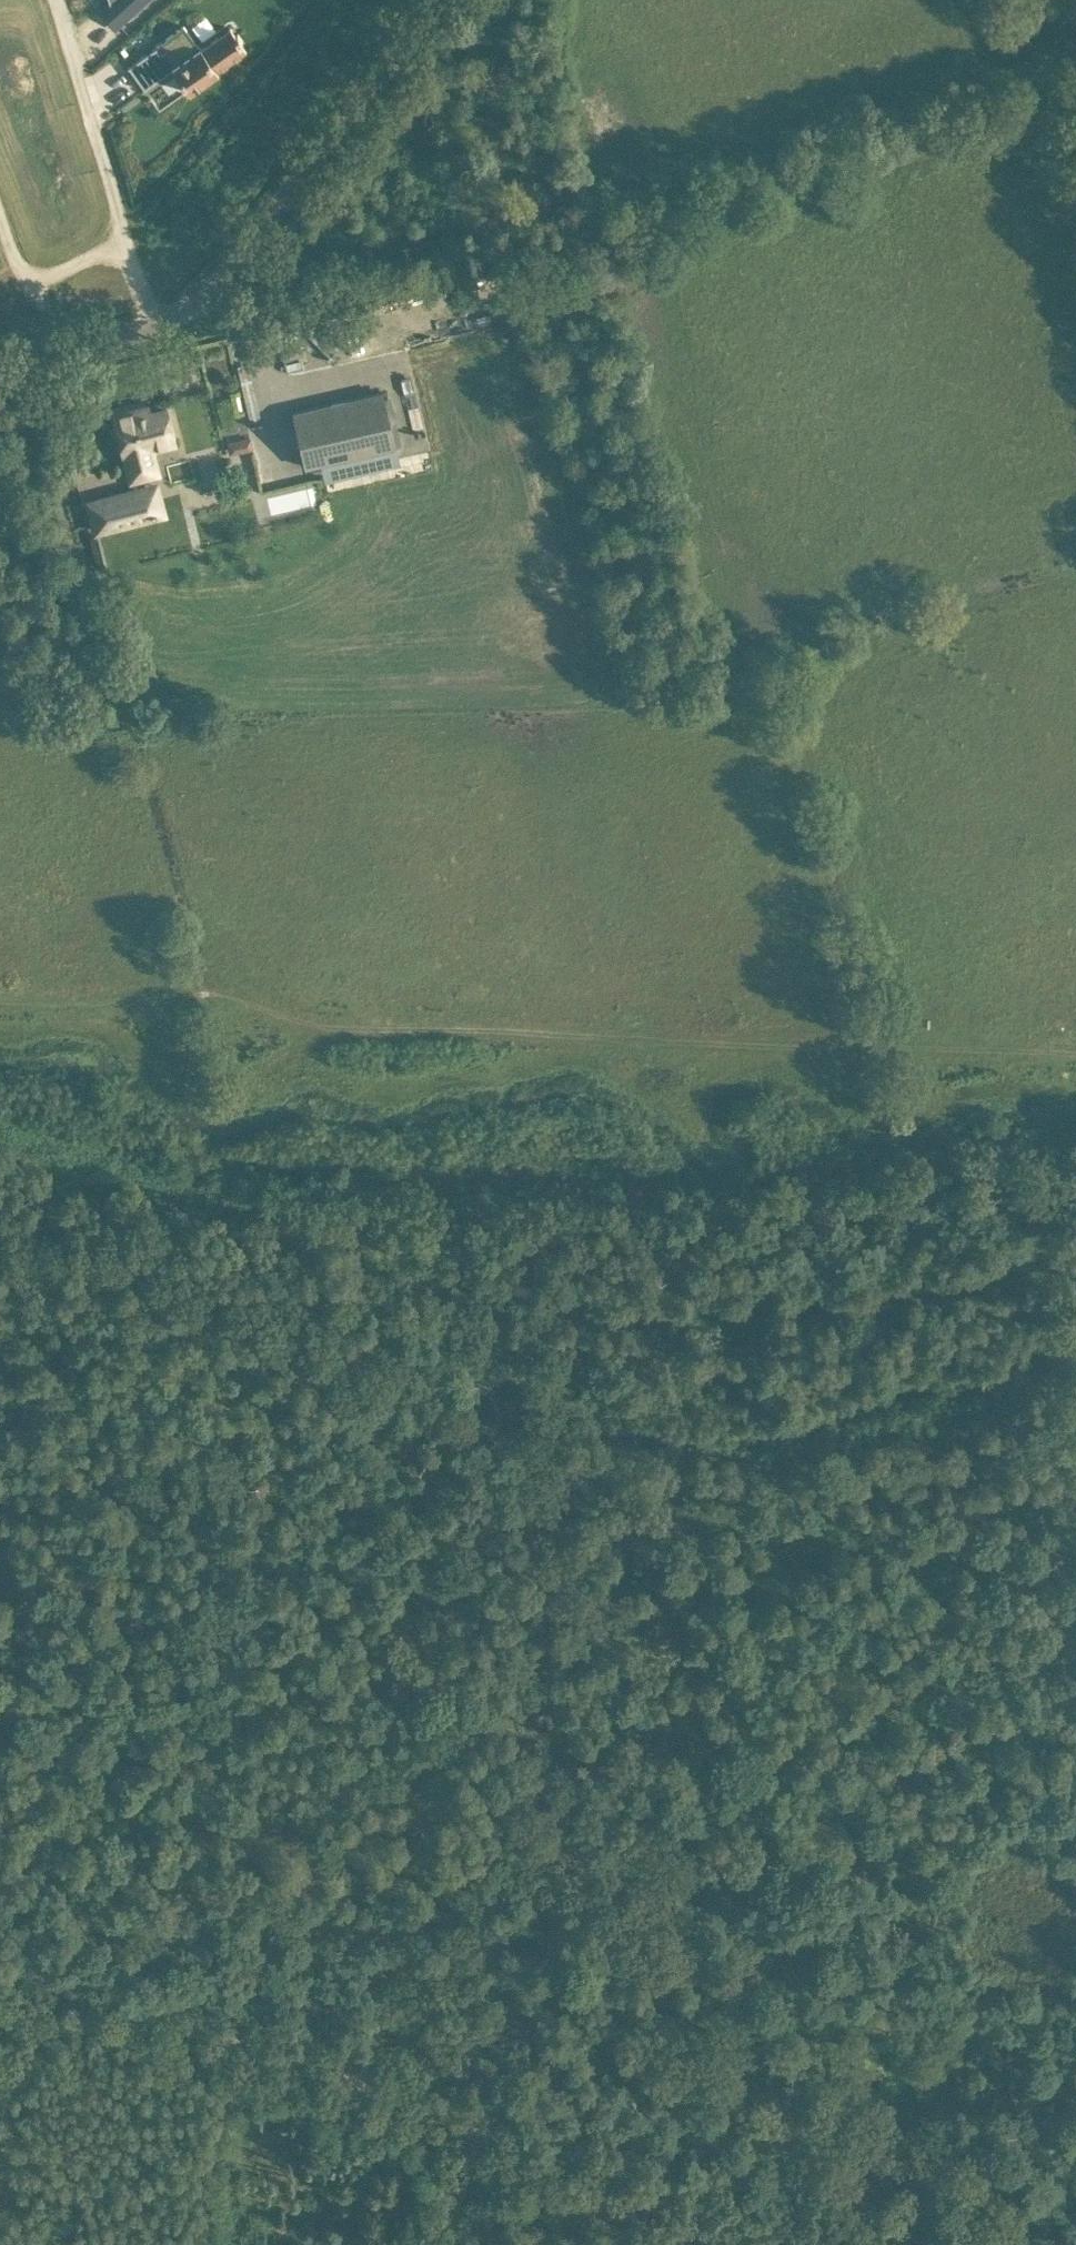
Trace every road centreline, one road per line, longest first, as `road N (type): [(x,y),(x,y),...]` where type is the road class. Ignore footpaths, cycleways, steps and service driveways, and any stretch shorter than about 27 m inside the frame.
road 1 (track): [(439,2244),(462,2171),(460,2132),(439,2100),(0,1962)]
road 2 (unclassified): [(151,326),(227,278),(440,0)]
road 3 (track): [(460,2132),(511,2138),(851,2244)]
road 4 (residential): [(127,247),(55,0)]
road 5 (unclassified): [(0,365),(151,326)]

